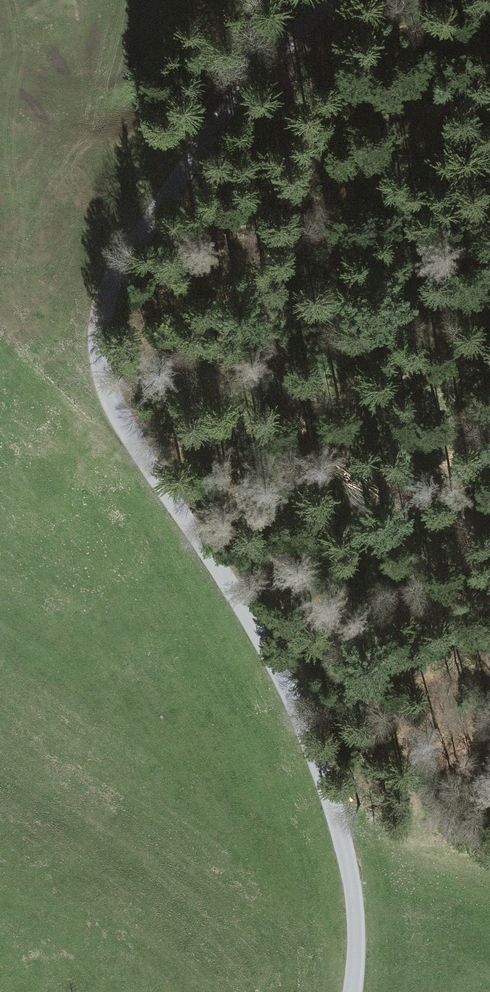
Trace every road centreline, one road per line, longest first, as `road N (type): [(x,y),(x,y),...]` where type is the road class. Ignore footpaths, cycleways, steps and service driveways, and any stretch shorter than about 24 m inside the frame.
road 1 (unclassified): [(325,0),(278,48),(141,231),(107,288),(97,346),(116,411),(200,533),(288,695),(350,864),(358,949),(350,991)]
road 2 (track): [(278,48),(265,323),(353,491),(489,652)]

